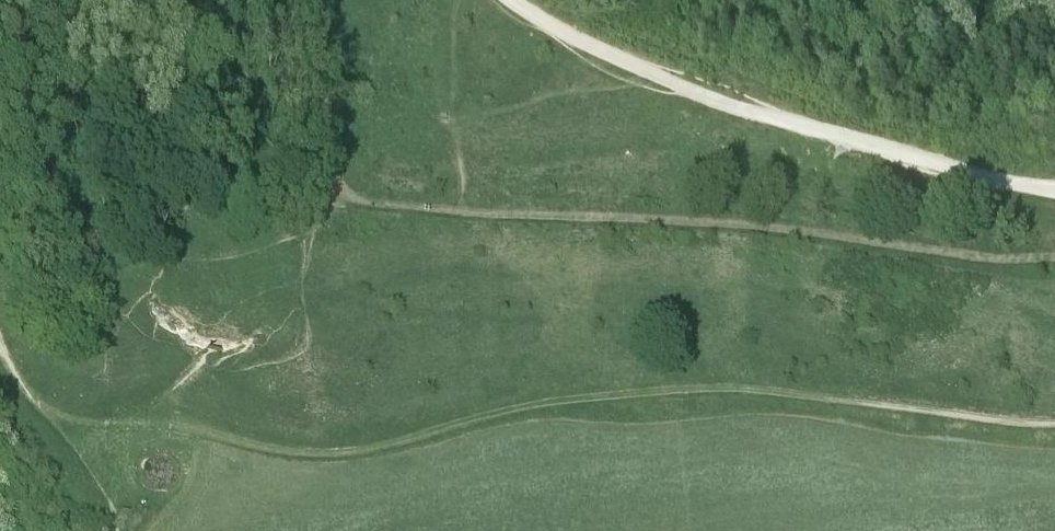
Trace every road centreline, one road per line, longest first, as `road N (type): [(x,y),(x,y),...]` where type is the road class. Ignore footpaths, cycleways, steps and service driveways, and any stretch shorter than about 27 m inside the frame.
road 1 (track): [(1054,424),(722,388),(551,404),(365,450),(292,455),(130,419),(54,426)]
road 2 (track): [(514,0),(594,48),(765,116),(1054,191)]

